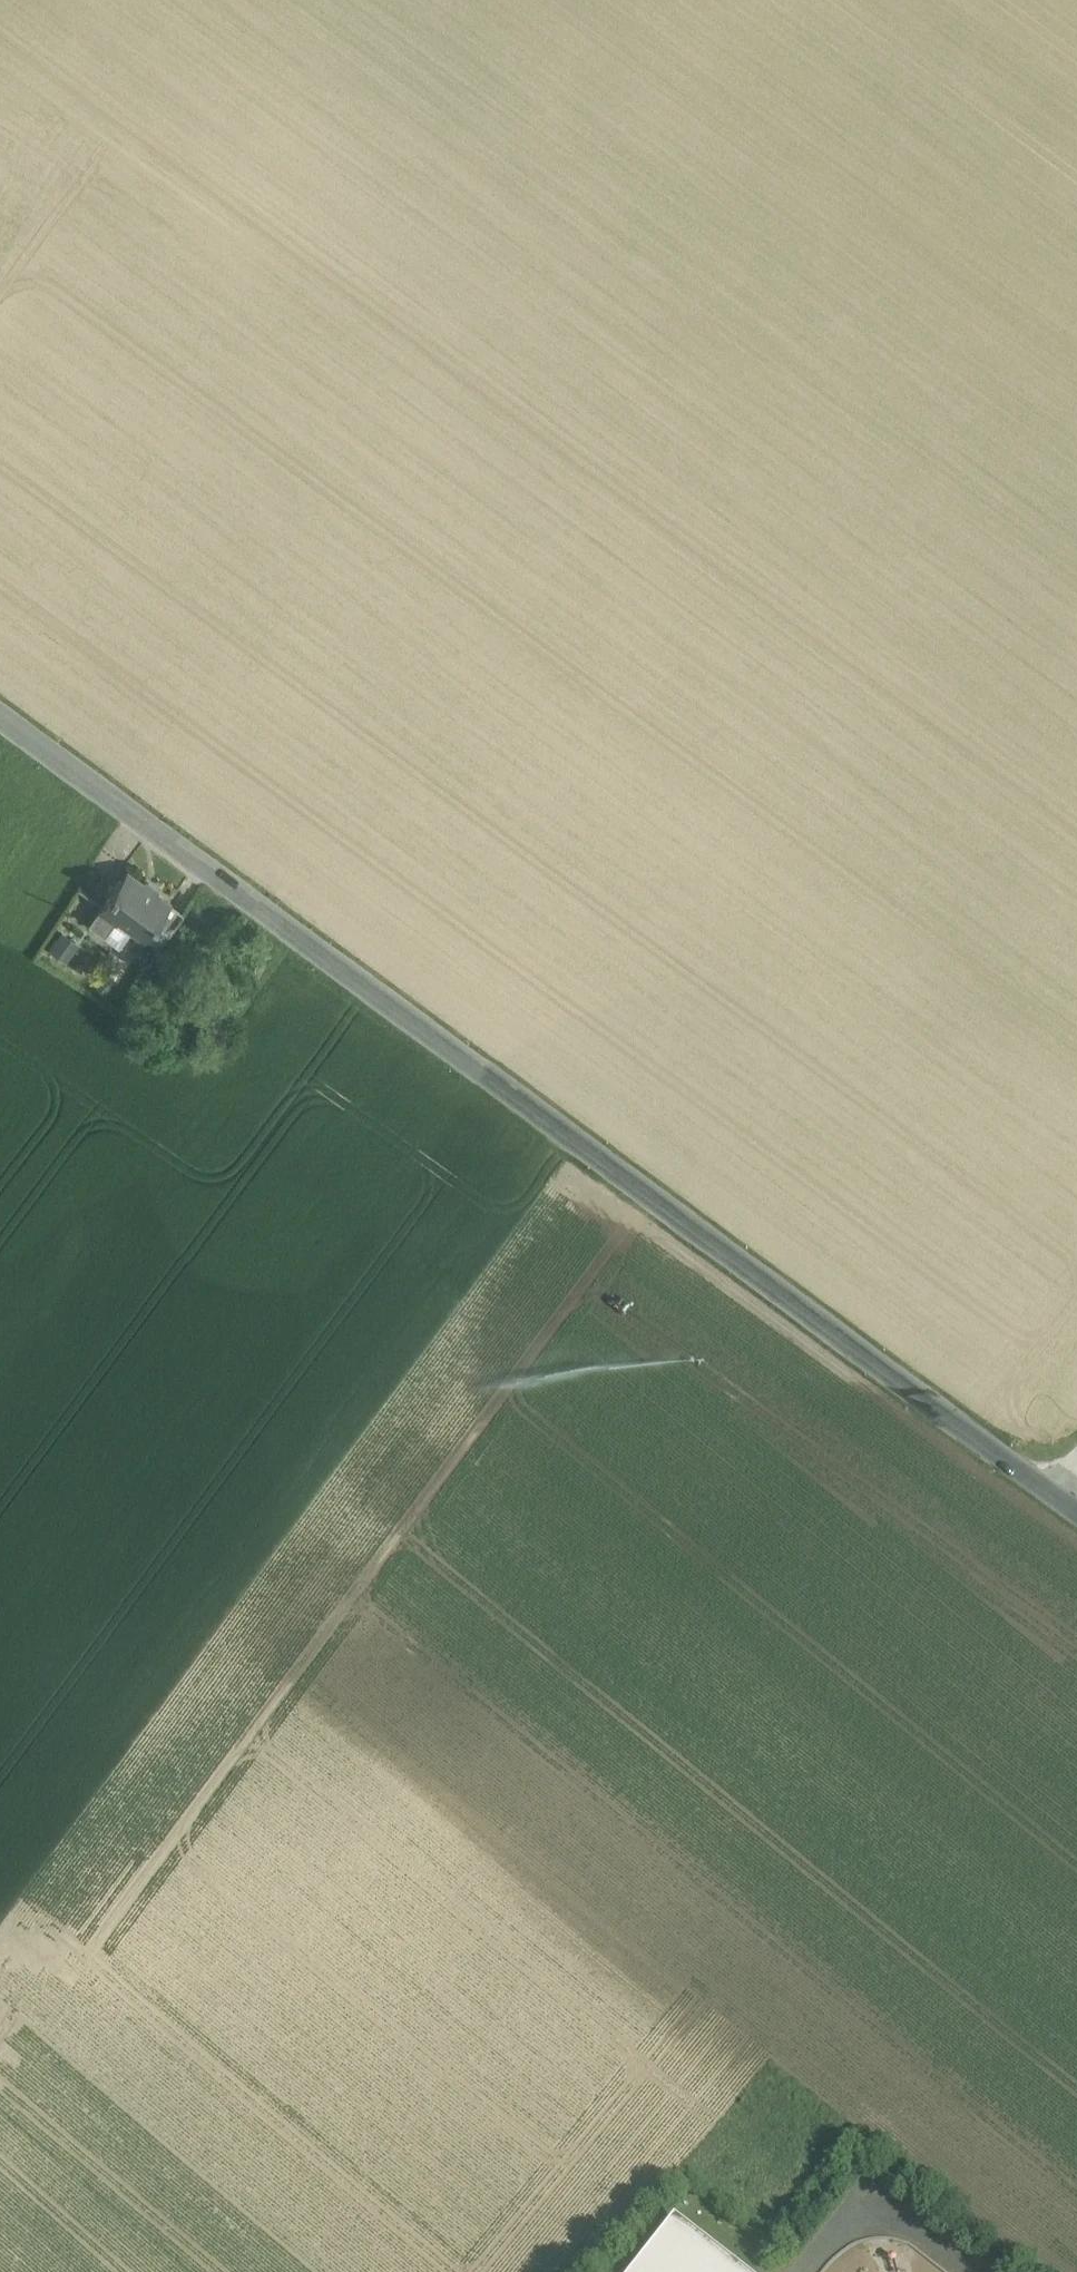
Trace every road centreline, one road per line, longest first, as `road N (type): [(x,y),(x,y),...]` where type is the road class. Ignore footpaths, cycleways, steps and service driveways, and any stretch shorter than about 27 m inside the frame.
road 1 (tertiary): [(0,716),(1076,1509)]

